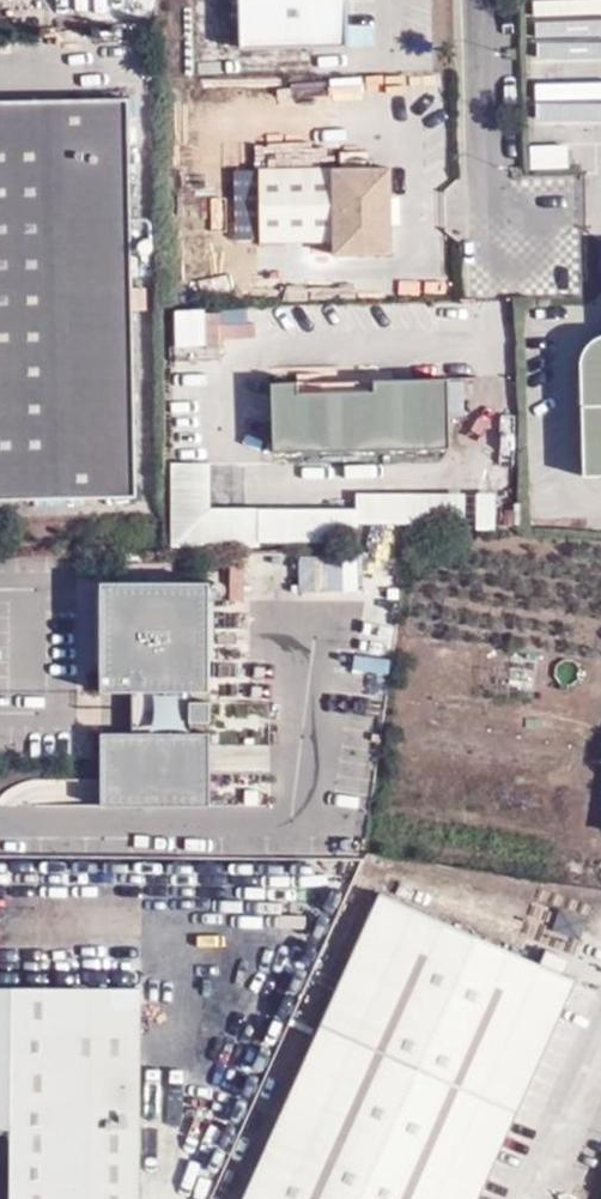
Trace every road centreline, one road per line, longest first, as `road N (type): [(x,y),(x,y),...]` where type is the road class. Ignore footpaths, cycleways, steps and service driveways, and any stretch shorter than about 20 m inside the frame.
road 1 (unclassified): [(484,0),(491,171)]

